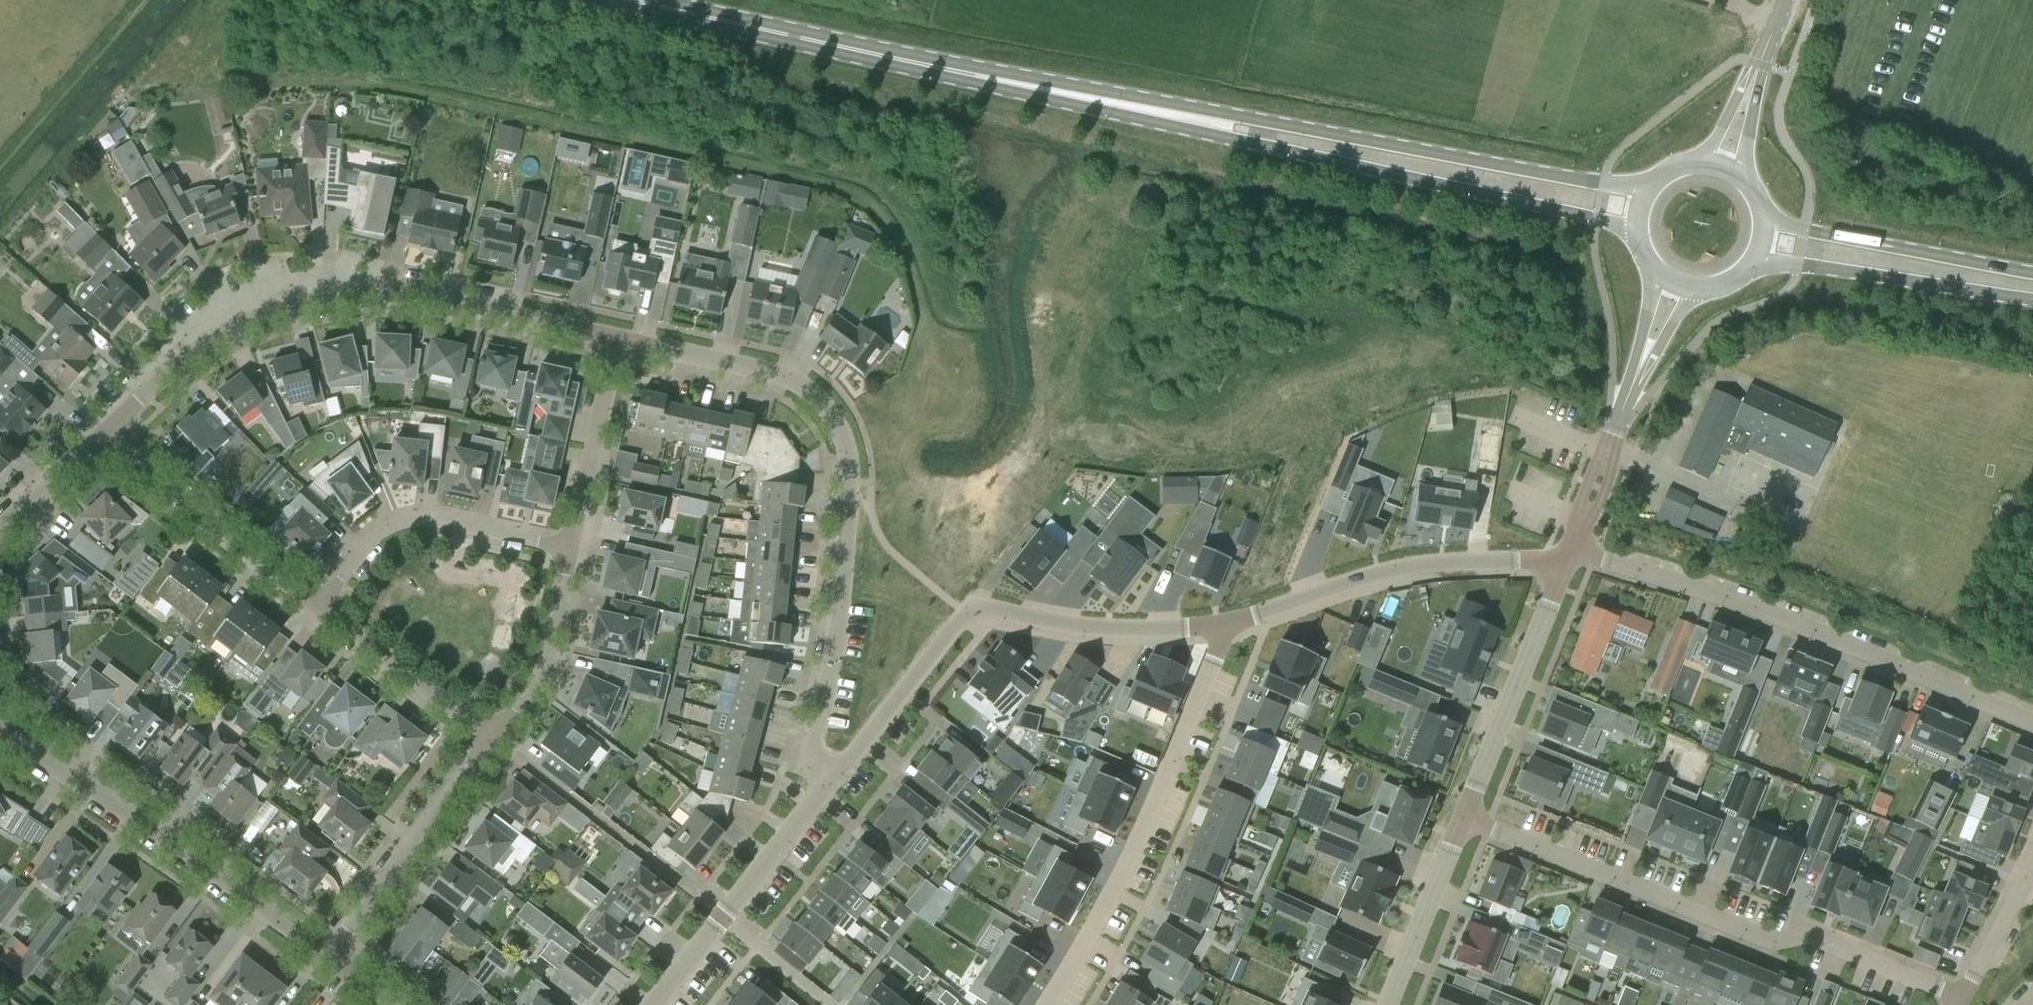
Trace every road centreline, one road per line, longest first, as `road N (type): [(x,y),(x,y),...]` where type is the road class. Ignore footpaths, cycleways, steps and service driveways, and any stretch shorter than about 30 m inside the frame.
road 1 (residential): [(832,783),(813,763),(849,481),(838,424),(784,376),(619,338)]
road 2 (residential): [(113,429),(199,346),(306,302),(373,291),(619,338)]
road 3 (primary): [(1651,190),(1113,103)]
road 4 (primary): [(1113,103),(1237,144),(1638,234)]
road 5 (residential): [(1961,1000),(1813,939),(1775,942),(1465,819)]
road 6 (residential): [(1568,557),(1665,578),(2032,722)]
road 7 (primary): [(1113,103),(635,0)]
road 8 (unclassified): [(832,783),(975,603),(1136,628),(1219,624)]
road 9 (residential): [(1043,1004),(1083,945),(1146,819),(1221,647),(1219,624)]
road 10 (residential): [(328,957),(0,736)]
road 11 (unclassified): [(1219,624),(1398,570),(1568,557)]
road 12 (residential): [(318,604),(364,540),(420,518),(569,544)]
road 13 (unclassified): [(652,1004),(832,783)]
road 14 (unclassified): [(1465,819),(1568,557)]
road 15 (primary): [(1757,263),(2032,300)]
road 16 (residential): [(328,957),(491,738)]
road 17 (primary): [(2032,273),(1766,220)]
road 18 (residential): [(318,604),(172,496),(113,429)]
road 19 (track): [(0,166),(143,0)]
road 20 (residential): [(491,738),(318,604)]
road 21 (residential): [(491,738),(545,666),(569,544)]
road 22 (residential): [(569,544),(619,338)]
road 23 (unclassified): [(1388,1004),(1465,819)]
road 24 (residential): [(2032,854),(1961,1000)]
road 25 (residential): [(0,532),(113,429)]

